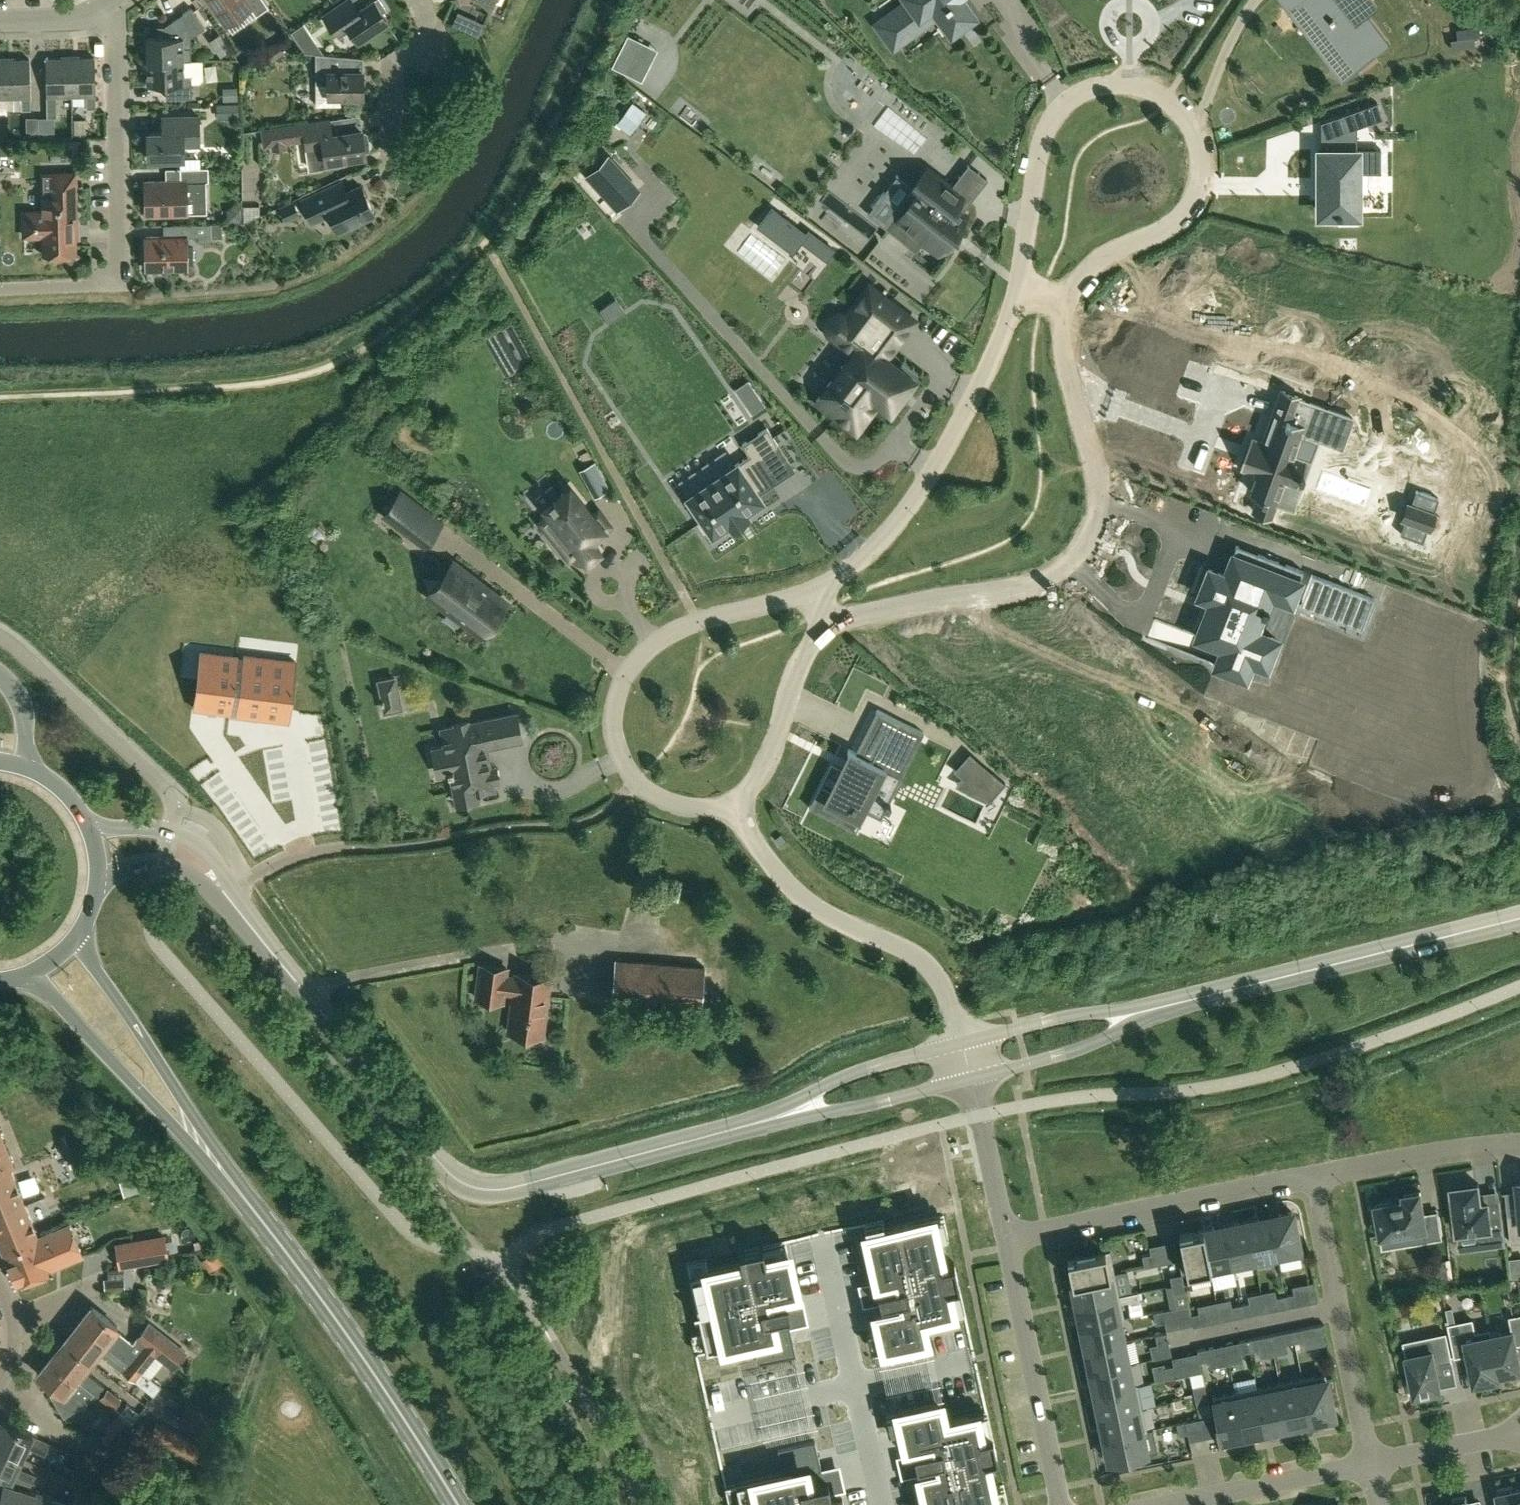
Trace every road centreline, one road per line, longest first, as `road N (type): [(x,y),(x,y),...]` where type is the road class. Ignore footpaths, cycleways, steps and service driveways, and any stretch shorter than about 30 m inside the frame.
road 1 (residential): [(1022,283),(1034,169),(1055,113),(1069,97),(1104,84),(1149,87),(1167,95),(1196,129),(1204,173),(1197,195),(1185,215),(1101,257),(1070,300)]
road 2 (residential): [(1070,300),(1067,353),(1102,500),(1089,542),(1036,583),(836,624)]
road 3 (residential): [(727,804),(688,805),(634,782),(614,719),(628,673),(662,640),(697,625),(818,590)]
road 4 (residential): [(0,290),(101,287),(117,278),(123,261),(112,23),(102,9)]
road 5 (tertiary): [(474,1189),(447,1178),(233,895)]
road 6 (residential): [(818,590),(879,541),(916,497),(981,383),(1022,283)]
road 7 (tertiary): [(1171,1005),(1519,919)]
road 8 (primary): [(457,1504),(336,1318),(252,1211)]
road 9 (residential): [(811,1156),(874,1504)]
road 10 (residential): [(727,804),(790,887),(845,924),(909,951),(940,981),(962,1043)]
road 11 (primary): [(252,1211),(97,970),(82,932)]
road 12 (primary): [(28,976),(252,1211)]
road 13 (residential): [(1313,1176),(1007,1239)]
road 14 (residential): [(1373,1465),(1313,1176)]
road 15 (tertiary): [(474,1189),(744,1127)]
road 16 (residential): [(1060,1504),(1007,1239)]
road 17 (tertiary): [(962,1043),(865,1070),(744,1127)]
road 18 (tertiary): [(744,1127),(971,1078)]
road 19 (residential): [(836,624),(800,667),(759,781),(727,804)]
road 20 (tertiary): [(971,1078),(1061,1055),(1171,1005)]
road 21 (tertiary): [(1171,1005),(1088,1013),(962,1043)]
road 22 (residential): [(1519,1144),(1313,1176)]
road 23 (track): [(164,1504),(127,1465),(55,1430),(2,1383)]
road 24 (residential): [(415,181),(395,158),(395,67),(429,30),(420,0)]
road 25 (residential): [(1373,1465),(1178,1504)]
road 26 (tertiary): [(233,895),(215,859),(189,835),(90,832)]
road 27 (tertiary): [(98,882),(157,866),(233,895)]
road 28 (residential): [(1503,1438),(1373,1465)]

